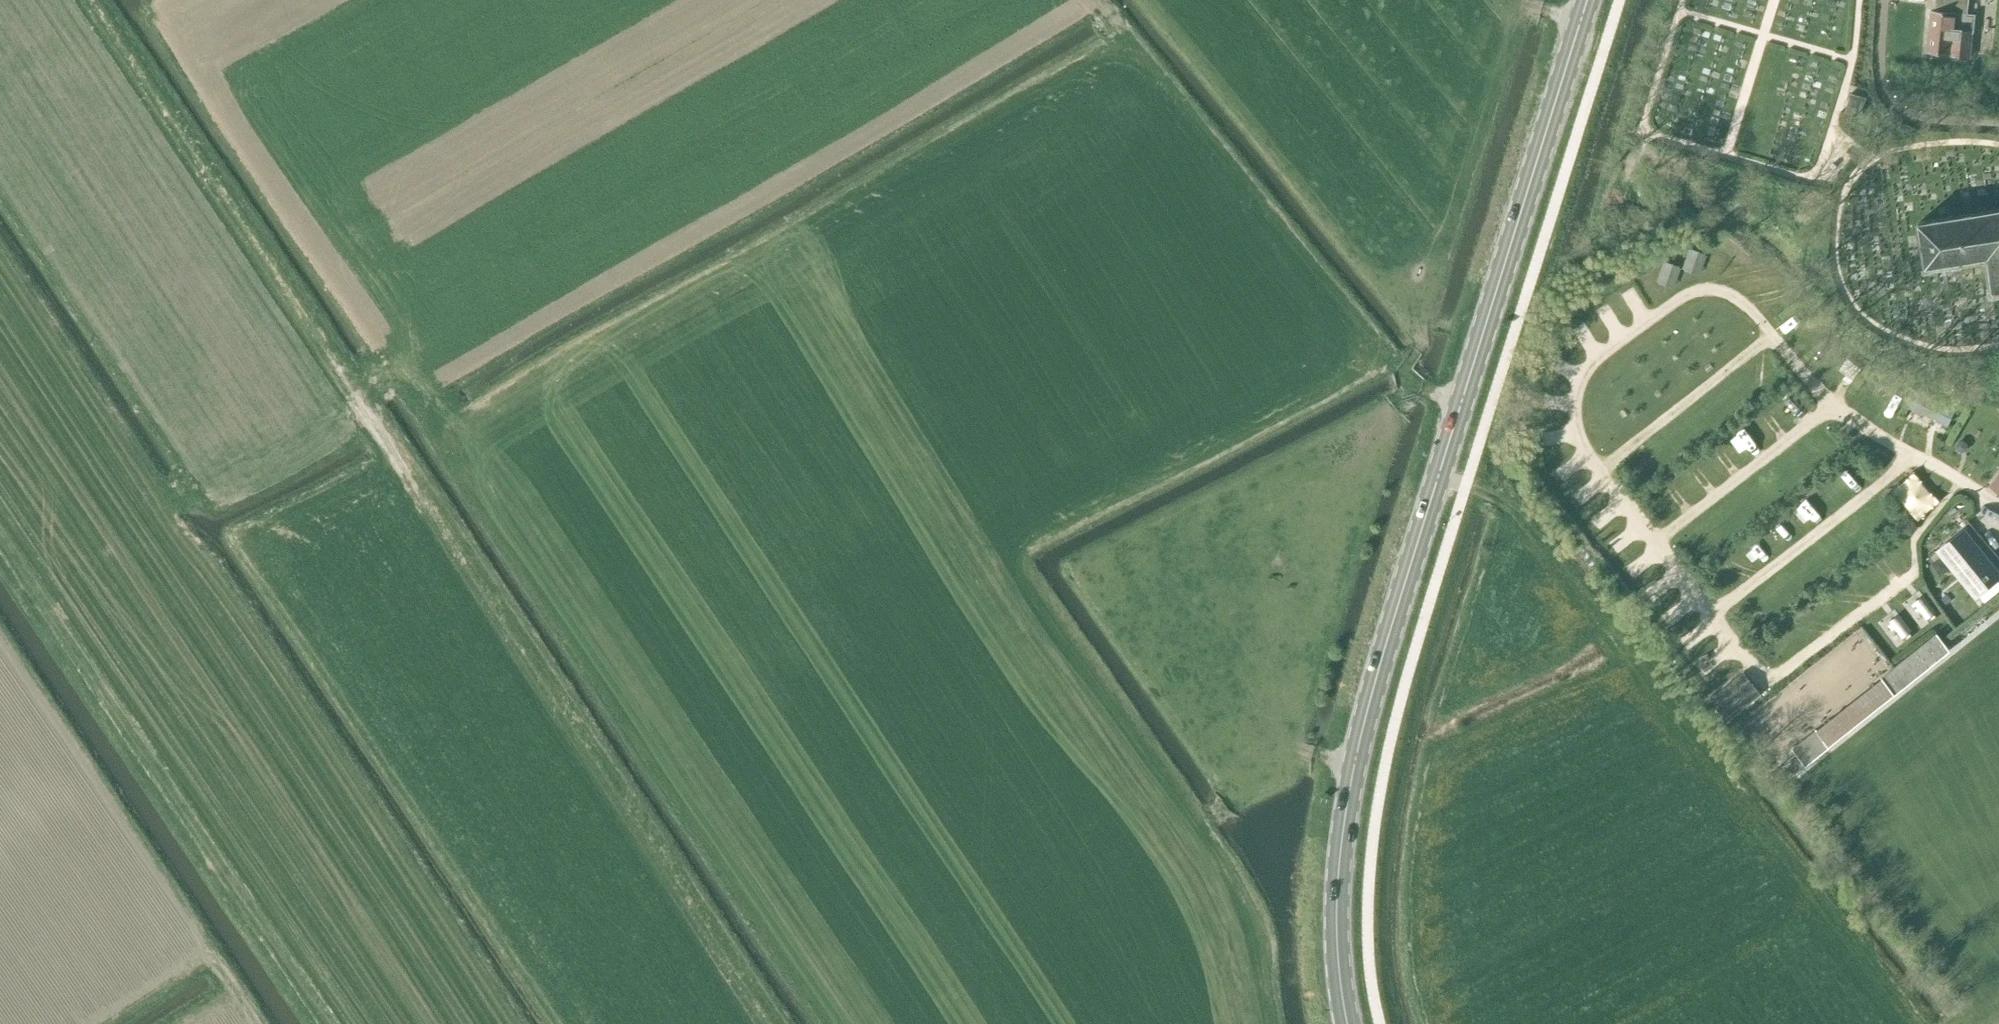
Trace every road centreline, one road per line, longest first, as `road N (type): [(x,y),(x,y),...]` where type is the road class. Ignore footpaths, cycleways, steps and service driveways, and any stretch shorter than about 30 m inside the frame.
road 1 (primary): [(1347,1023),(1336,907),(1363,726),(1589,0)]
road 2 (residential): [(1998,125),(1921,119),(1891,105),(1878,62),(1883,0)]

